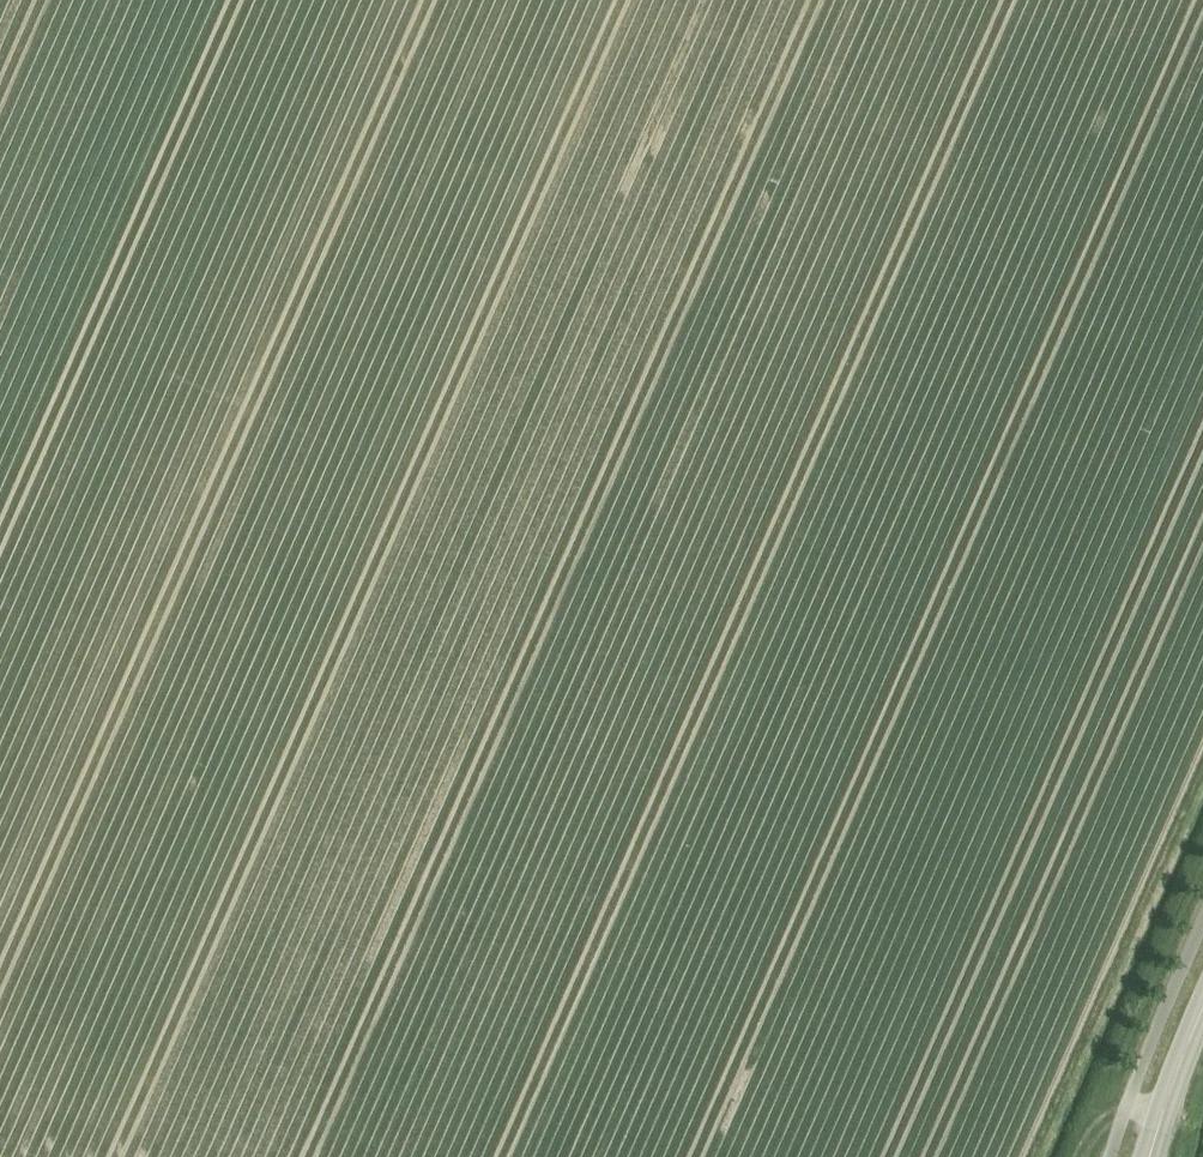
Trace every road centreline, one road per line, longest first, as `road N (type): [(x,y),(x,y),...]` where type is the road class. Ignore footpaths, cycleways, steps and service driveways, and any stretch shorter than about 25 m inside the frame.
road 1 (secondary): [(1150,1156),(1202,1010)]

